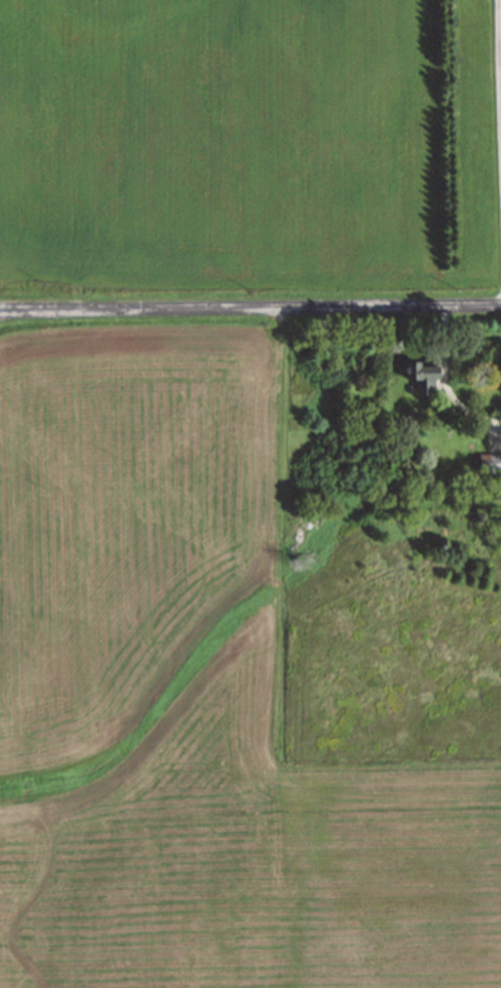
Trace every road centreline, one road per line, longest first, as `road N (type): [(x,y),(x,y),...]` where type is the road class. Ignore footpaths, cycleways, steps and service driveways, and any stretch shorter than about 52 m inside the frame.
road 1 (residential): [(0,308),(500,304)]

